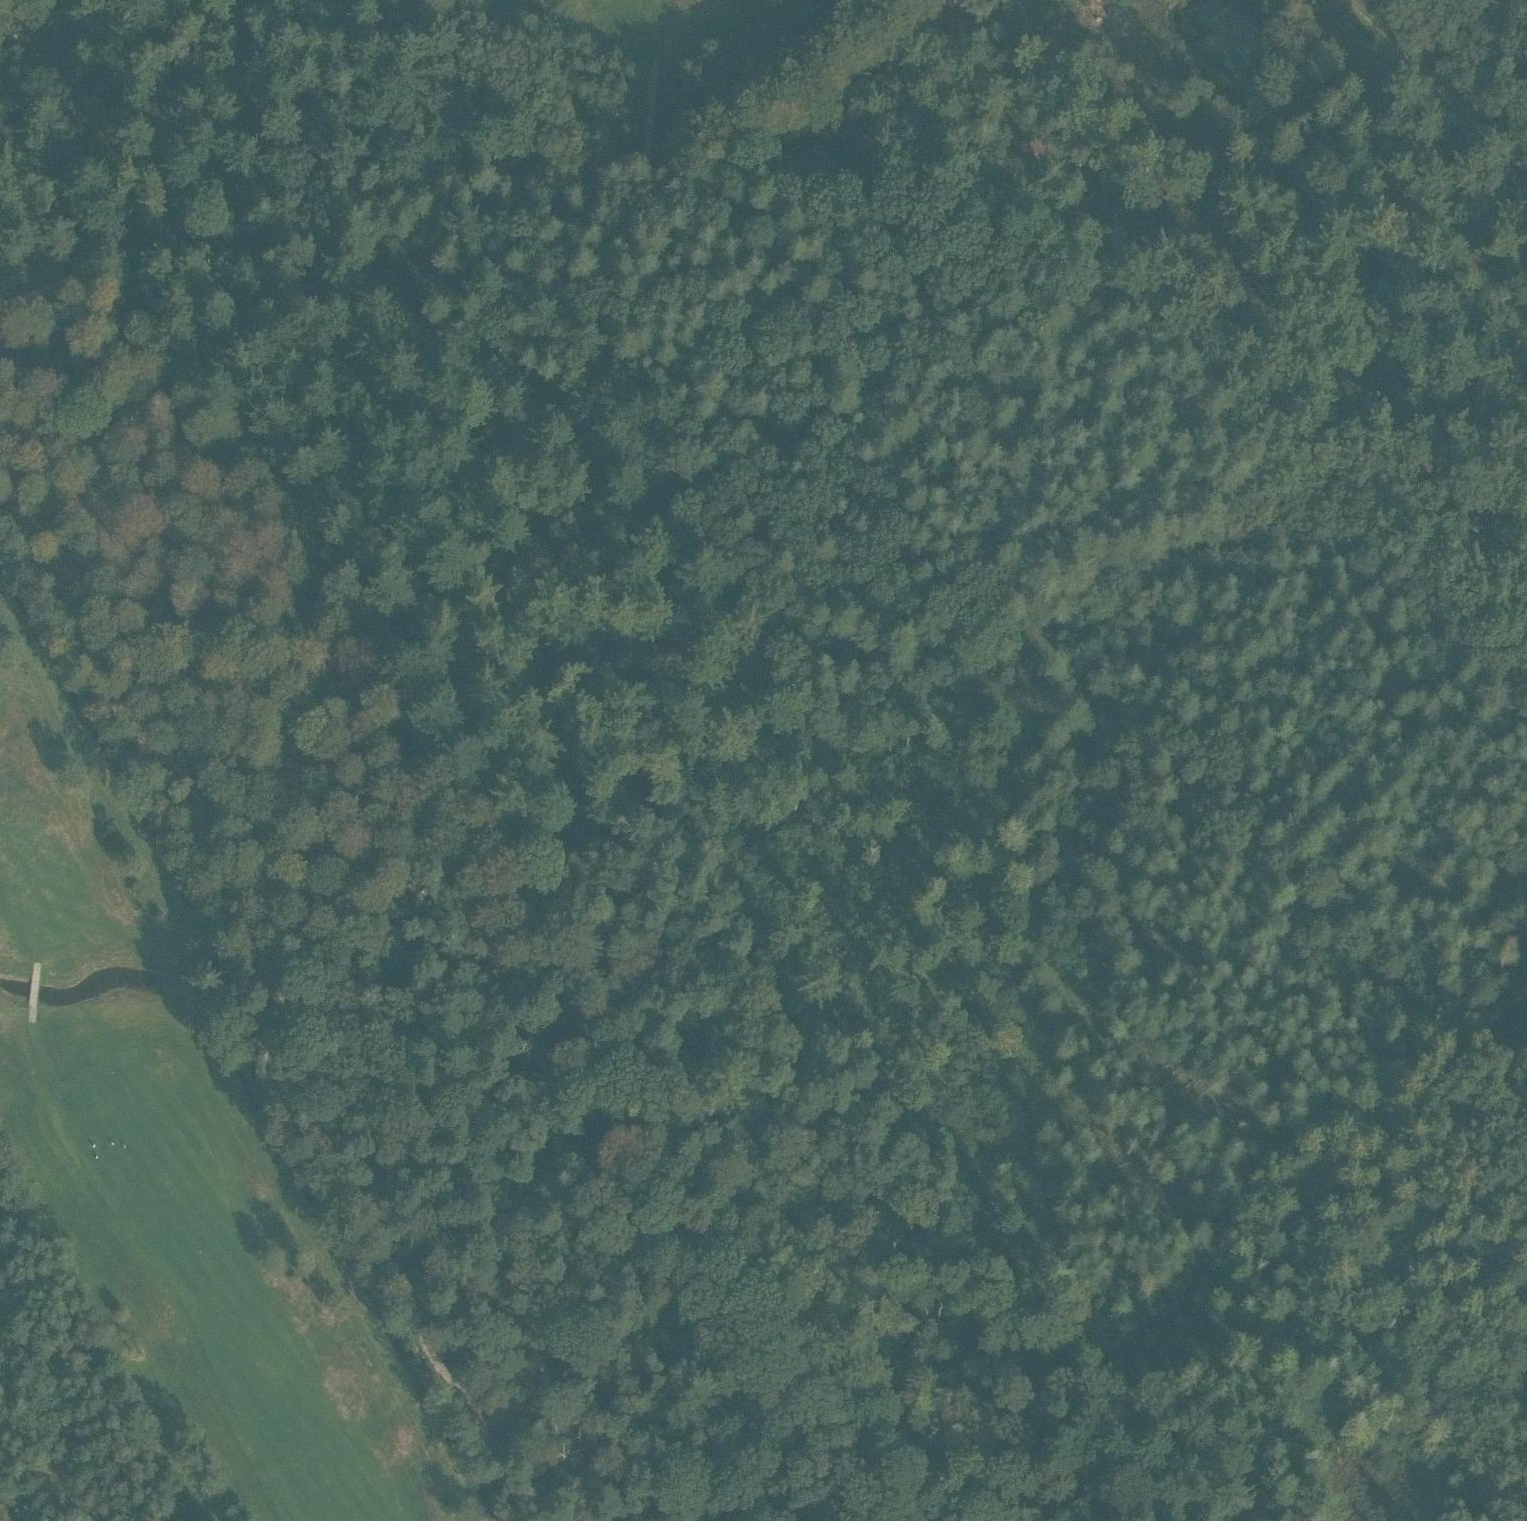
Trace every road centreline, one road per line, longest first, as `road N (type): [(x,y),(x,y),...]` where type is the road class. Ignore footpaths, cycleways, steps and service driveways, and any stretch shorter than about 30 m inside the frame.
road 1 (track): [(1526,1127),(1113,723),(869,413),(333,668)]
road 2 (track): [(545,1520),(513,1455),(418,1327),(397,1217),(374,1156),(221,891),(193,791),(127,723),(96,675),(85,638),(106,519),(94,473),(56,426),(0,400)]
road 3 (track): [(333,668),(471,869),(843,1520)]
road 4 (track): [(512,191),(646,176),(760,230),(866,222),(904,185),(950,97),(966,0)]
road 5 (track): [(333,668),(68,279),(0,207)]
road 6 (track): [(512,191),(452,111),(403,88),(238,75),(112,111),(0,128)]
road 7 (track): [(0,311),(295,167),(374,164),(512,191)]
road 8 (track): [(1353,0),(1526,166)]

